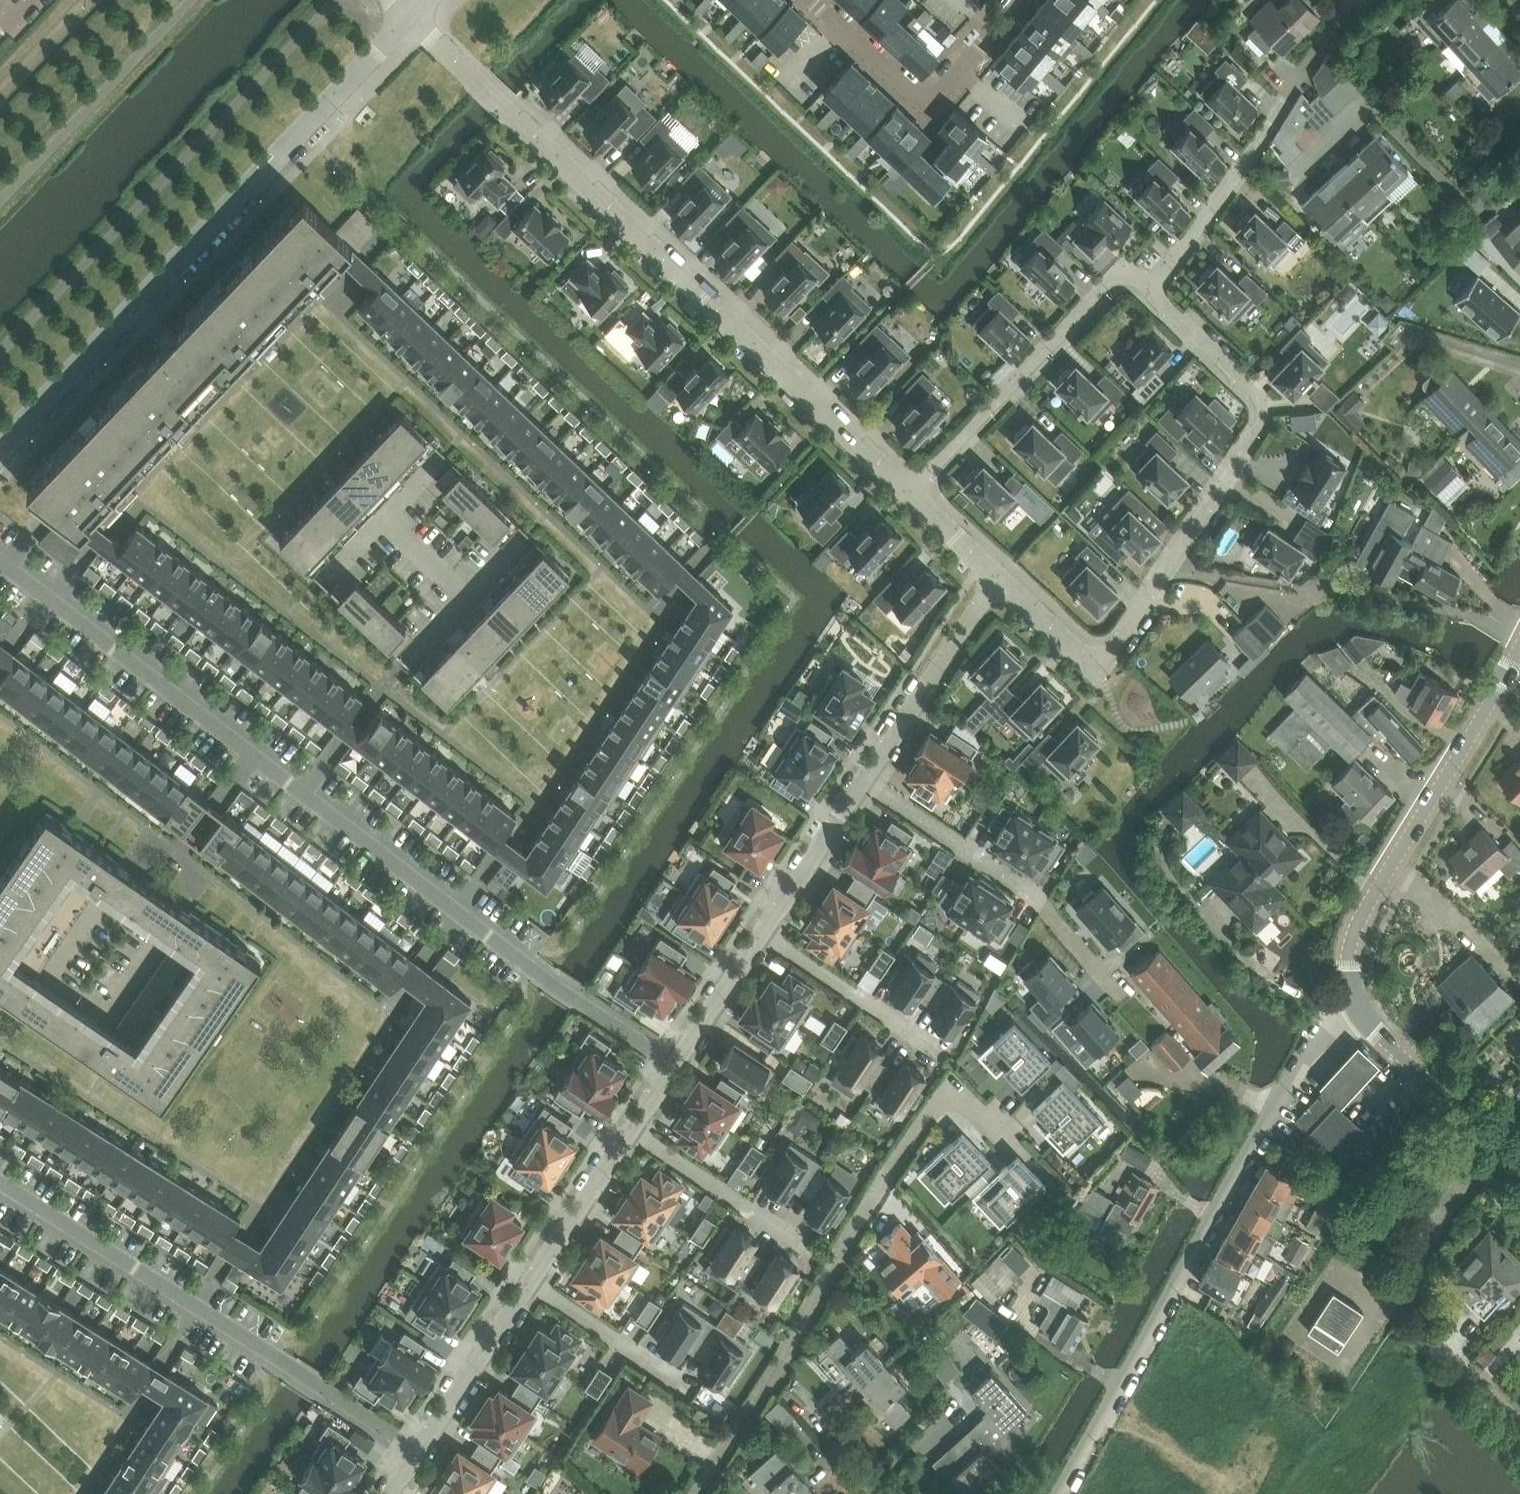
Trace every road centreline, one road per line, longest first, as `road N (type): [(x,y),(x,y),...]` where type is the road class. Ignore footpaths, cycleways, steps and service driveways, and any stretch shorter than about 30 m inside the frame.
road 1 (residential): [(0,563),(672,1067)]
road 2 (residential): [(414,17),(910,486)]
road 3 (residential): [(1000,574),(1099,670),(1259,430),(1262,396),(1152,292)]
road 4 (residential): [(414,17),(0,448)]
road 5 (residential): [(1056,1493),(1304,1049),(1356,1005)]
road 6 (residential): [(696,1493),(947,1088),(1004,1130)]
road 7 (residential): [(417,1450),(0,1184)]
road 8 (tertiary): [(1356,1005),(1350,960),(1366,914),(1519,644)]
road 9 (residential): [(1360,0),(1152,292)]
road 10 (residential): [(1152,292),(1124,268),(910,486)]
road 11 (residential): [(1519,178),(1480,213),(1367,104),(1297,174)]
road 12 (residential): [(812,0),(926,105),(1020,0)]
road 13 (residential): [(865,777),(1000,574)]
road 14 (tertiary): [(1519,1169),(1385,1046),(1356,1005)]
road 15 (residential): [(528,1283),(719,1409)]
road 16 (residential): [(760,934),(935,1047)]
road 17 (residential): [(865,777),(1037,893)]
road 18 (residential): [(631,1128),(802,1244)]
road 19 (residential): [(417,1450),(528,1283)]
road 20 (residential): [(760,934),(865,777)]
road 21 (residential): [(528,1283),(631,1128)]
road 22 (residential): [(672,1067),(760,934)]
road 23 (residential): [(910,486),(1000,574)]
road 24 (residential): [(1519,370),(1403,333)]

